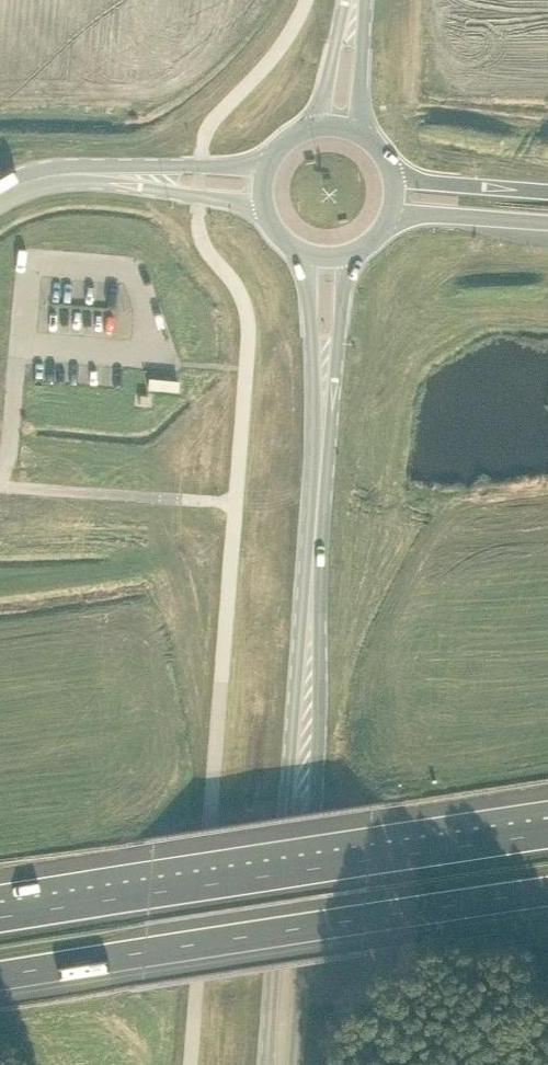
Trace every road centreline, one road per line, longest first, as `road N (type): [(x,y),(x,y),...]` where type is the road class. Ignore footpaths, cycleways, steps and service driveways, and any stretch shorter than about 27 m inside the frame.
road 1 (primary): [(303,252),(315,408),(266,1064)]
road 2 (primary): [(295,1064),(322,514),(346,254)]
road 3 (motorway): [(547,832),(0,918)]
road 4 (motorway): [(0,977),(547,894)]
road 5 (secondary): [(267,163),(127,165),(106,174)]
road 6 (secondary): [(106,174),(124,185),(263,205)]
road 7 (motorway): [(386,220),(547,224)]
road 8 (motorway): [(547,192),(391,174)]
road 9 (primary): [(355,131),(364,0)]
road 10 (primary): [(343,0),(316,125)]

